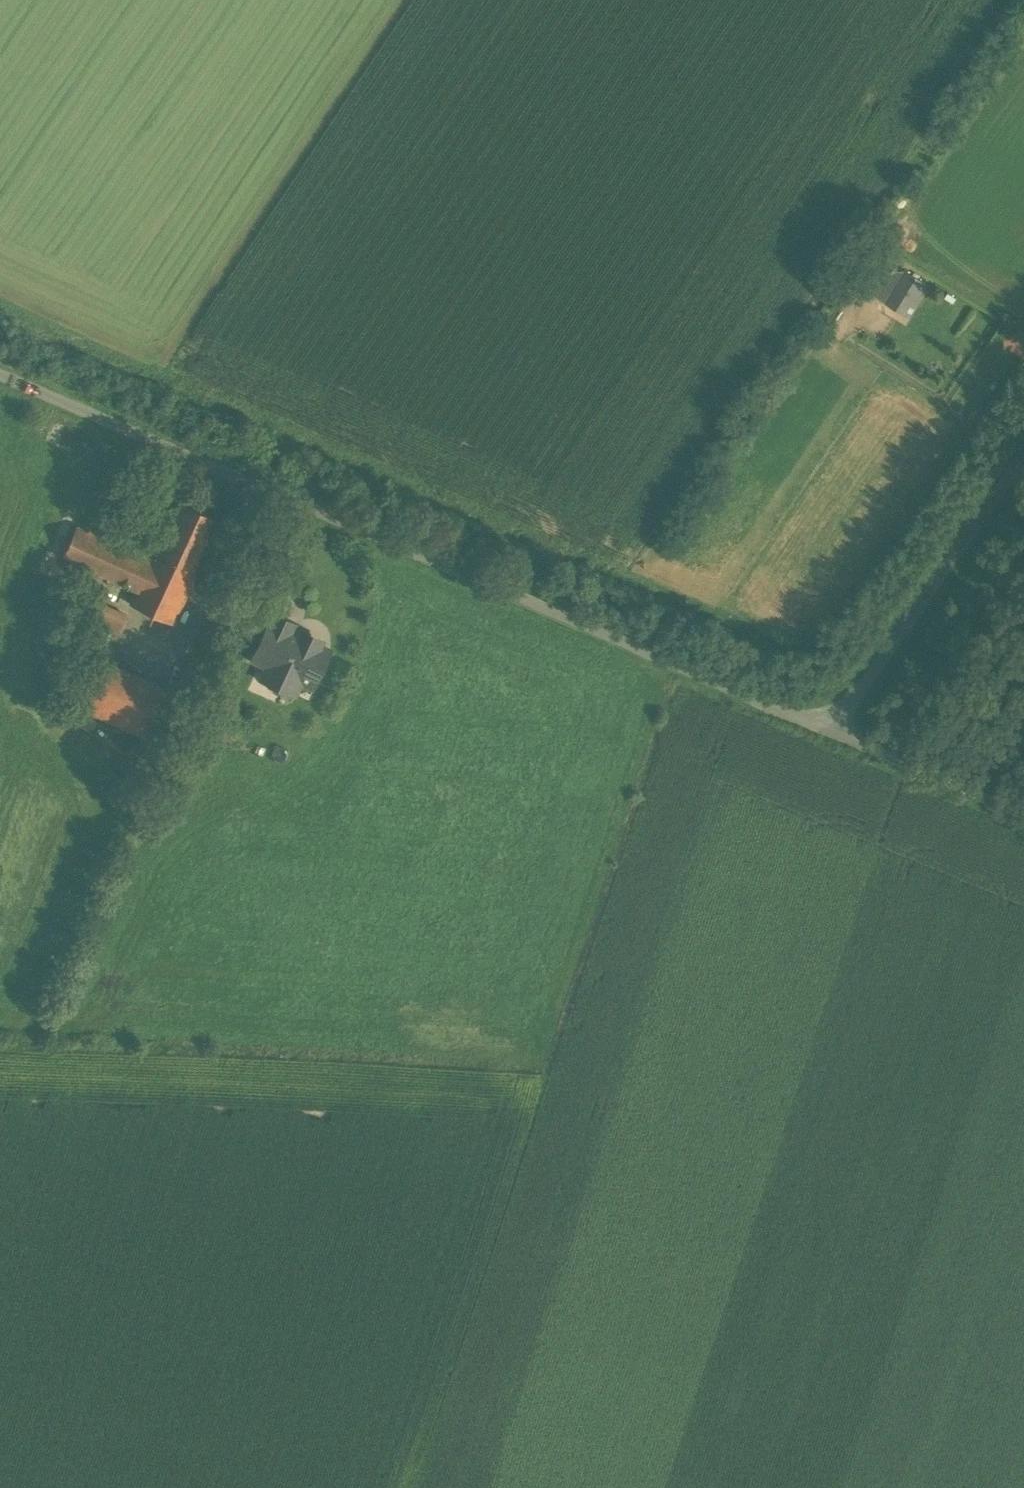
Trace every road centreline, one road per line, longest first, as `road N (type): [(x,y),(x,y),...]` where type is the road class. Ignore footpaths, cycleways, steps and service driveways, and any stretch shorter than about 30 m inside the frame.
road 1 (unclassified): [(0,376),(837,733)]
road 2 (unclassified): [(837,733),(1023,461)]
road 3 (unclassified): [(837,733),(1023,812)]

